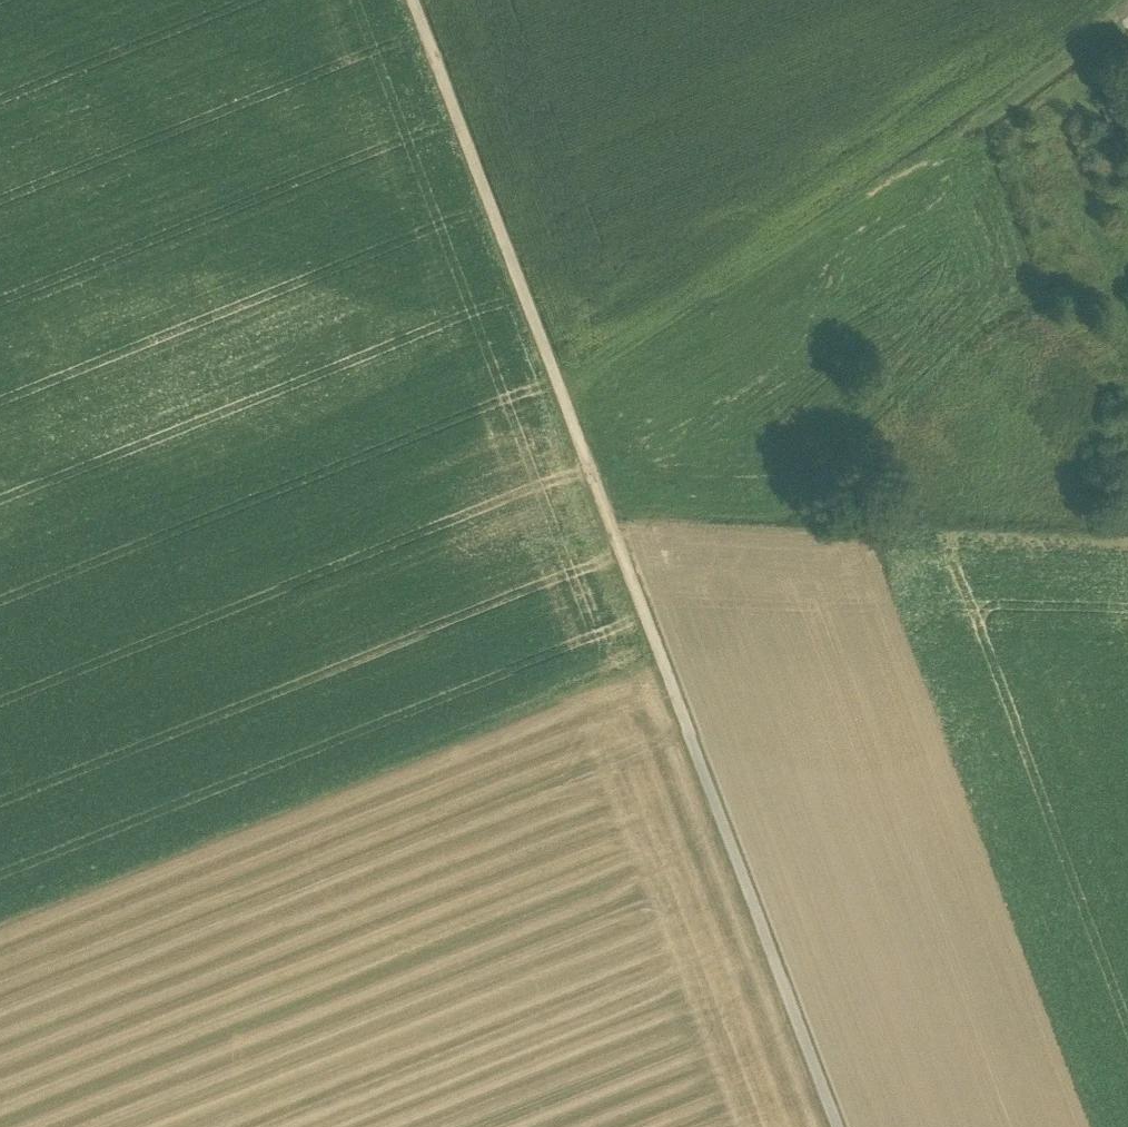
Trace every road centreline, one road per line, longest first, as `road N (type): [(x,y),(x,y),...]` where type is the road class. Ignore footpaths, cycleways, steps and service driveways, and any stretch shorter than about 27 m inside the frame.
road 1 (track): [(418,0),(844,1126)]
road 2 (track): [(578,408),(676,335),(1027,111),(1127,14)]

